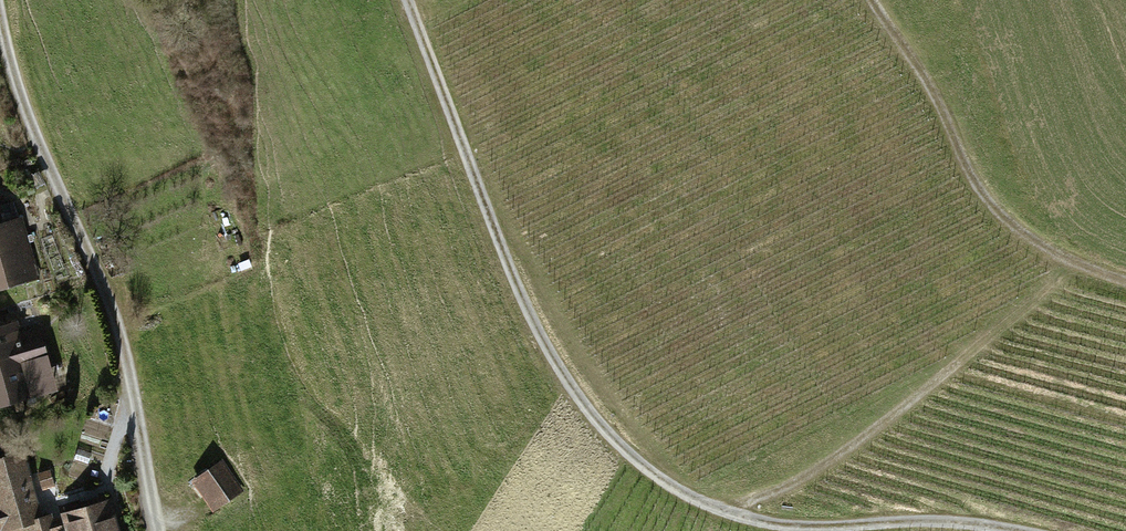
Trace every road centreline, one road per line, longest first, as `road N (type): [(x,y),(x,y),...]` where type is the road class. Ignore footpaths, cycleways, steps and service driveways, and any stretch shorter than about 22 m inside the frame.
road 1 (track): [(403,0),(539,339),(595,424),(658,479),(732,517),(793,528),(1021,530)]
road 2 (track): [(158,530),(118,341),(15,92),(0,16)]
road 3 (track): [(732,517),(865,441),(1077,262)]
road 4 (track): [(871,0),(943,108),(974,185),(1008,224),(1041,247),(1125,277)]

